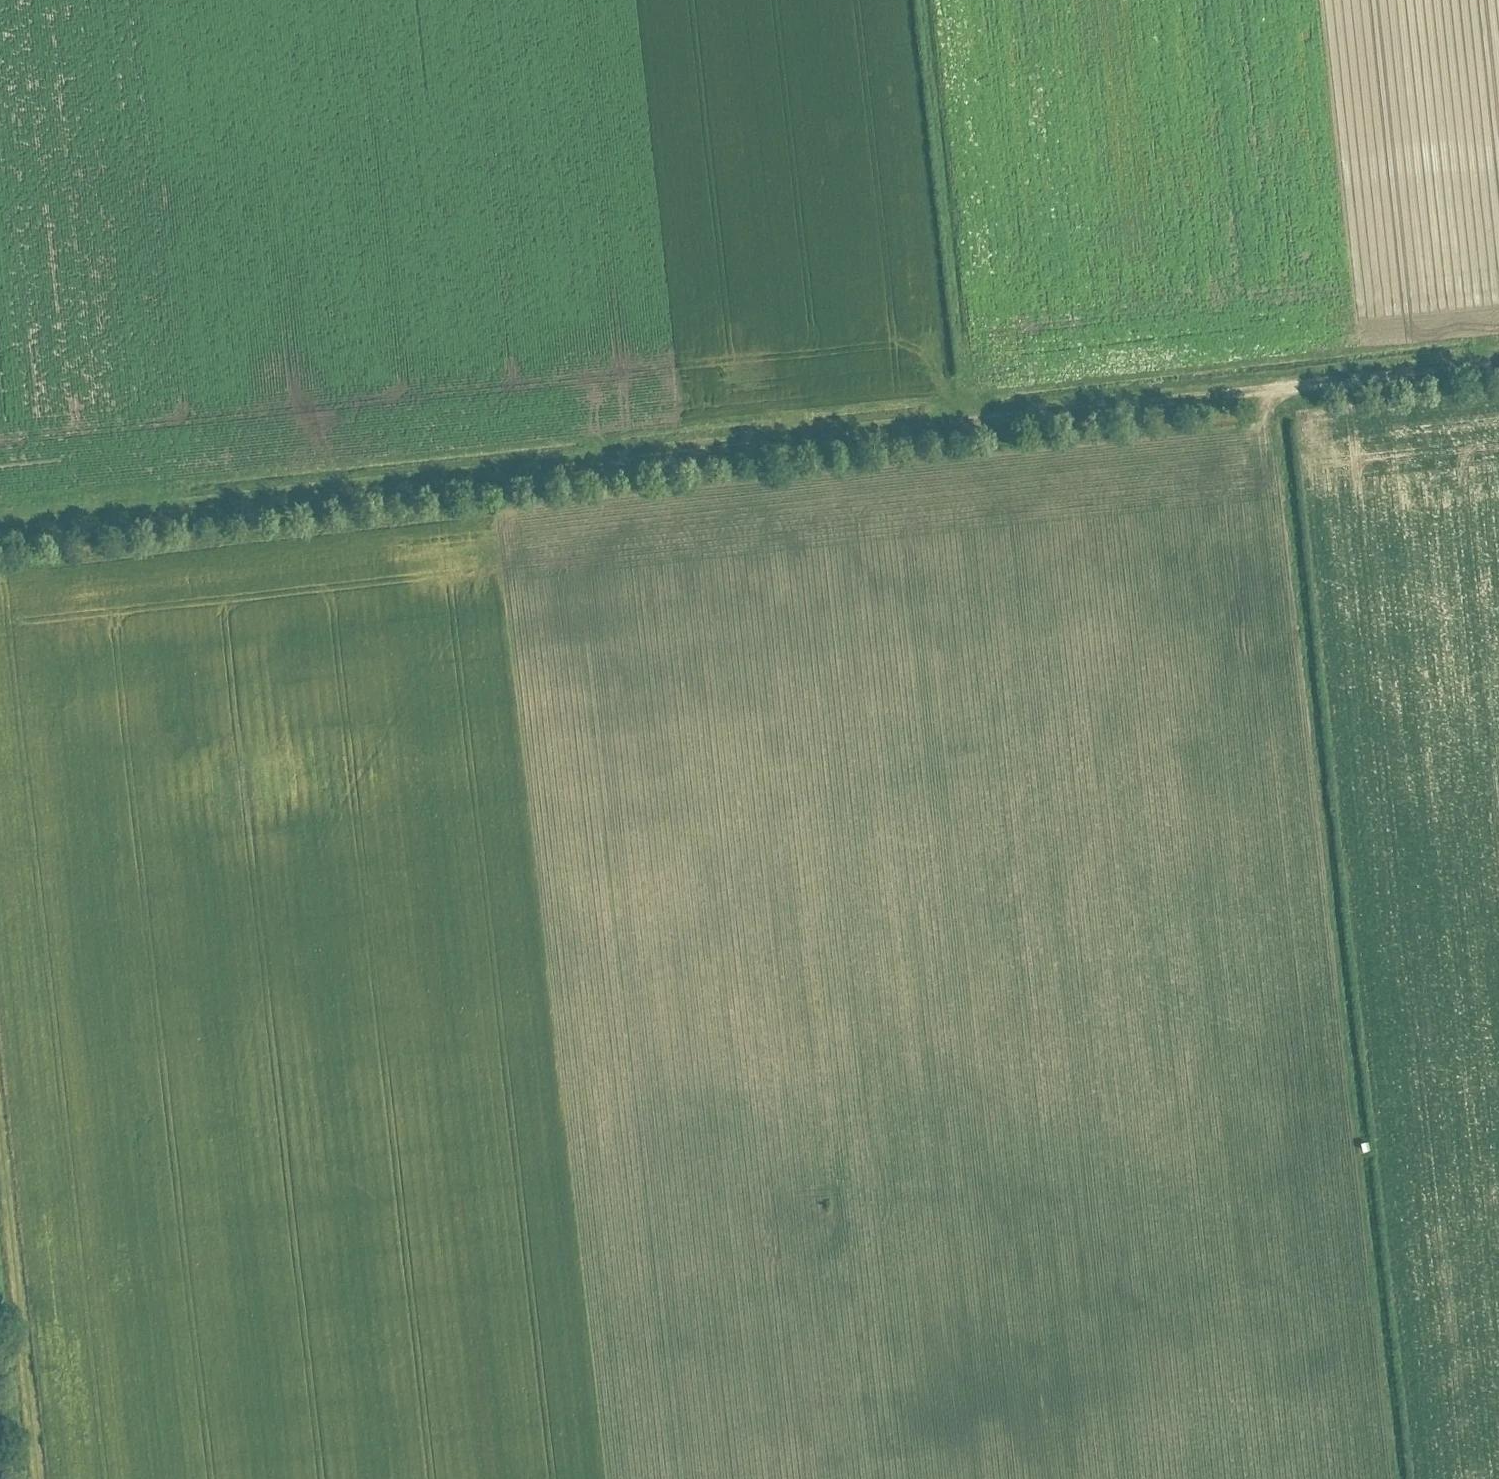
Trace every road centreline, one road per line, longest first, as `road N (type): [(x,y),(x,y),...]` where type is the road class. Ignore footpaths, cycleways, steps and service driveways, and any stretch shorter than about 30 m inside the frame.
road 1 (track): [(0,1087),(45,1478)]

